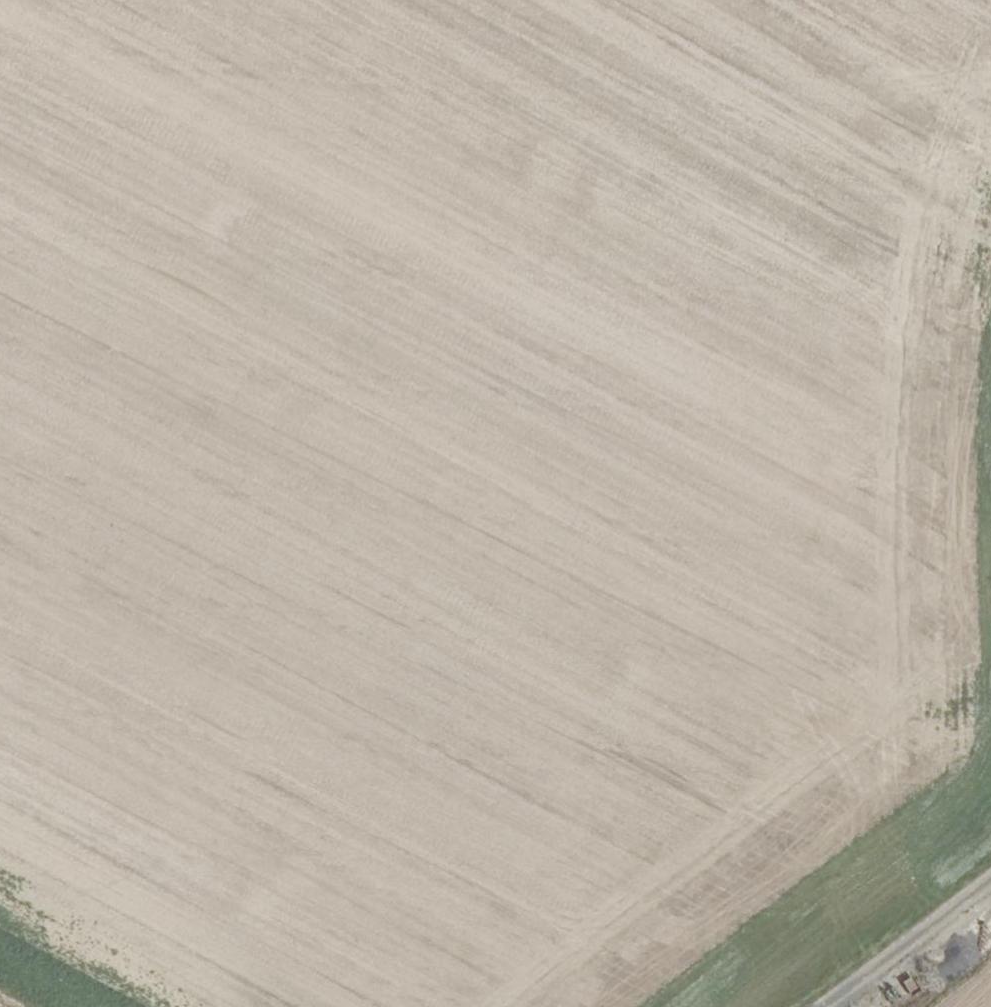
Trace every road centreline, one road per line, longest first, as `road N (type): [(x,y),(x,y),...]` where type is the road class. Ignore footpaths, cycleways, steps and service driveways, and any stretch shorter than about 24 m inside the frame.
road 1 (track): [(990,878),(820,1006)]

